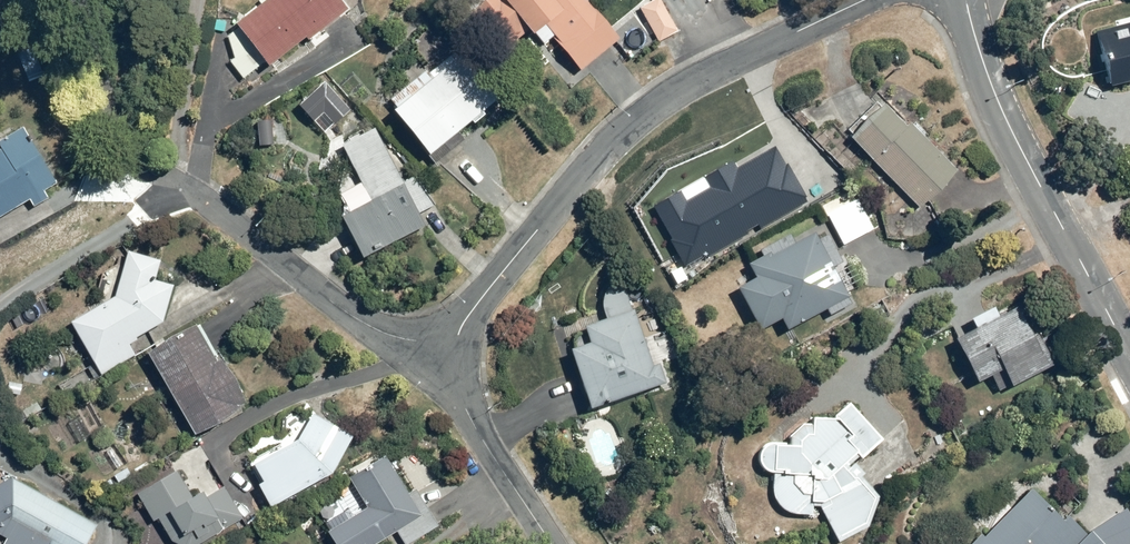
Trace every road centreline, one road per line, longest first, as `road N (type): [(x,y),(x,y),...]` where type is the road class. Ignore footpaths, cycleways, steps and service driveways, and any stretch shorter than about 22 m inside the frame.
road 1 (residential): [(451,337),(629,126),(693,81),(867,0)]
road 2 (tertiary): [(967,0),(1018,142),(1129,353)]
road 3 (residential): [(163,177),(378,330),(416,340),(451,337)]
road 4 (residential): [(451,337),(473,421),(552,543)]

